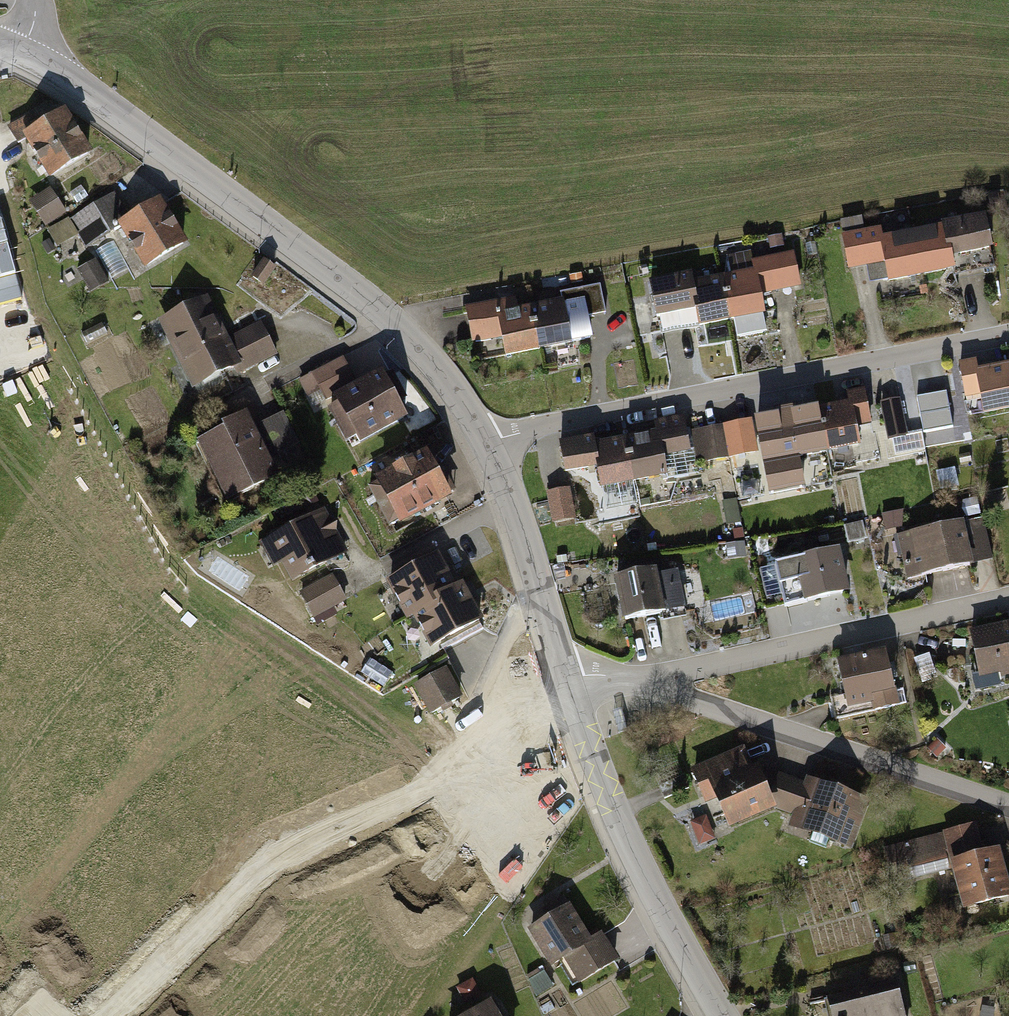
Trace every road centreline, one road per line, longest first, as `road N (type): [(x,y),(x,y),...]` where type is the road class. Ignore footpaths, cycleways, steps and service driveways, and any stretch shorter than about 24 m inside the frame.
road 1 (track): [(0,178),(27,276),(147,531),(188,583),(429,736),(467,724),(478,702)]
road 2 (tertiary): [(24,55),(109,106),(373,303),(441,370),(488,444)]
road 3 (unknown): [(566,677),(426,794),(291,855),(91,1015)]
road 4 (residential): [(488,444),(1008,335)]
road 5 (residential): [(644,684),(1008,806)]
road 6 (residential): [(1008,599),(644,684)]
road 7 (tertiary): [(566,677),(612,804),(722,1015)]
road 8 (tertiary): [(488,444),(566,677)]

